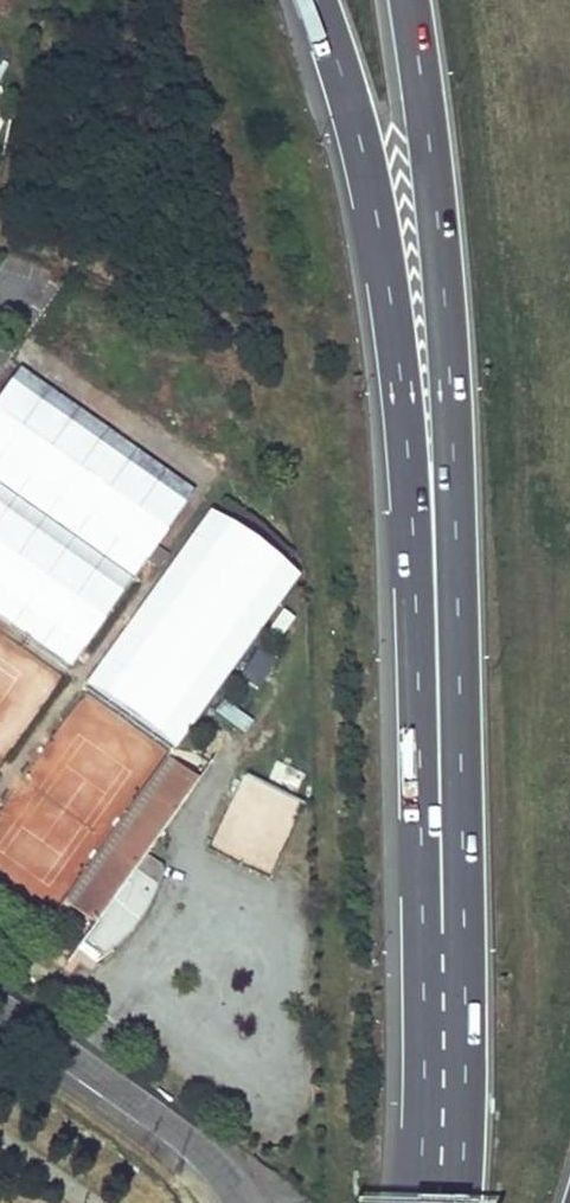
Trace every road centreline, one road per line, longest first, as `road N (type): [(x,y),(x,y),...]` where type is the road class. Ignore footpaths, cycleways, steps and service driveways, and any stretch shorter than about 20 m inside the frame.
road 1 (motorway): [(433,506),(445,1146),(439,1202)]
road 2 (motorway): [(314,0),(350,105),(433,506)]
road 3 (motorway): [(408,0),(446,337),(433,506)]
road 4 (tertiary): [(243,1202),(219,1170),(167,1128),(0,1009)]

